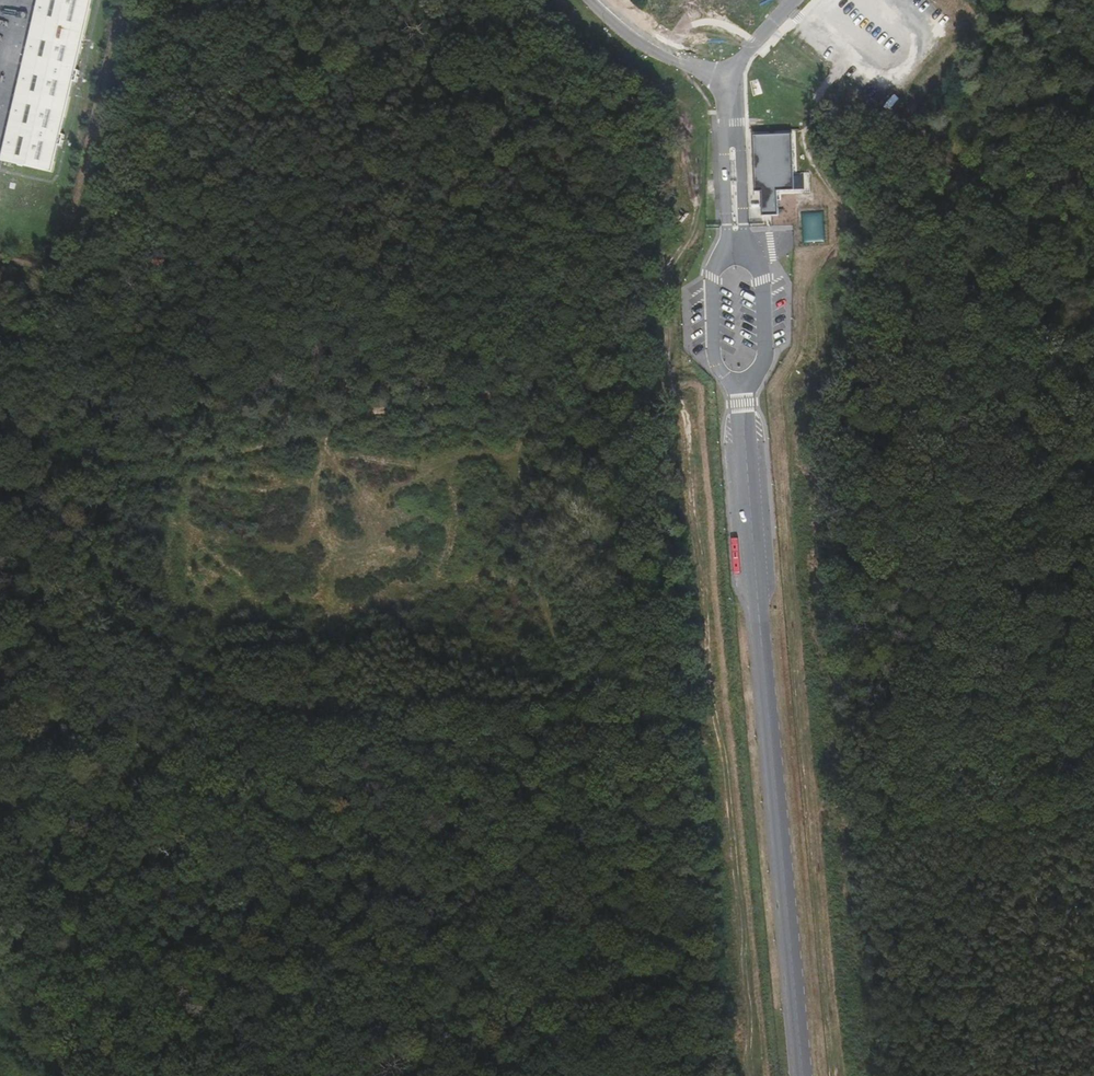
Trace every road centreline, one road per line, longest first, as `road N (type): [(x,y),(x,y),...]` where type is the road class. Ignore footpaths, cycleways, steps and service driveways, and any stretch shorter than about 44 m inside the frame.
road 1 (unclassified): [(806,1075),(744,400)]
road 2 (unclassified): [(730,256),(713,280),(714,353),(744,400)]
road 3 (unclassified): [(744,400),(764,358),(763,276),(745,254)]
road 4 (unclassified): [(733,124),(731,81),(795,0)]
road 5 (unclassified): [(733,124),(724,145),(730,256)]
road 6 (unclassified): [(745,254),(733,124)]

